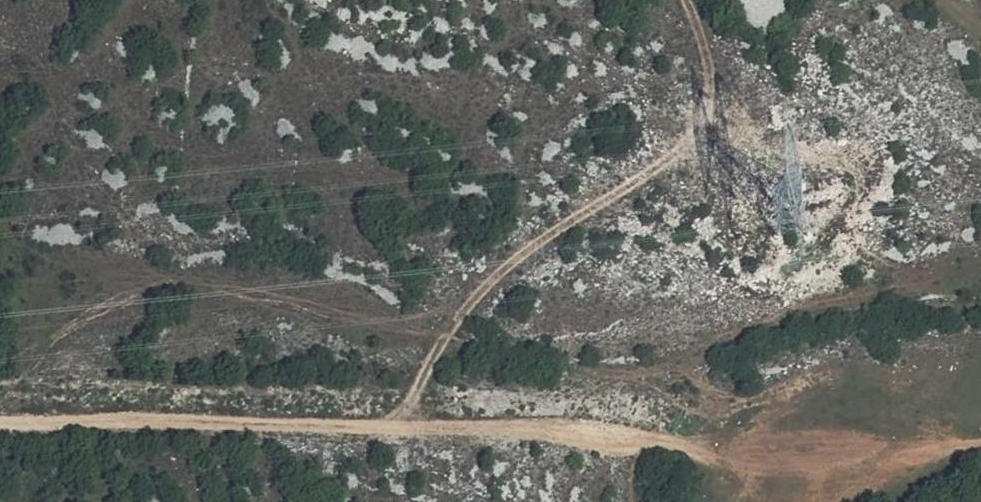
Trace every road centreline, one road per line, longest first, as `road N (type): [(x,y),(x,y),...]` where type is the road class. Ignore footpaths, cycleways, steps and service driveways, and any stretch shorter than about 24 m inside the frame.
road 1 (track): [(0,472),(48,430),(555,336),(980,307)]
road 2 (track): [(0,427),(562,438),(620,452),(980,459)]
road 3 (track): [(688,0),(712,103),(693,146),(541,239),(485,287),(433,358),(399,433)]

